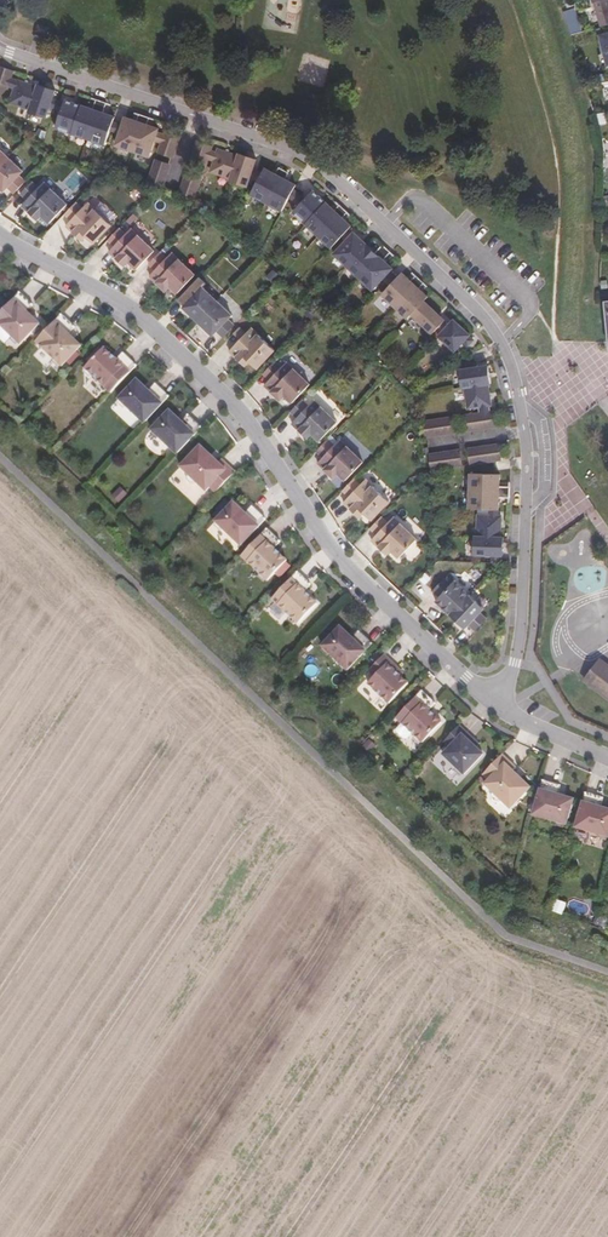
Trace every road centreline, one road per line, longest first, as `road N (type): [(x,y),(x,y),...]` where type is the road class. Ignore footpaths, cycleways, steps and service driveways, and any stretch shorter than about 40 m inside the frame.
road 1 (residential): [(497,705),(521,627),(528,456),(511,366),(484,319),(312,159),(0,48)]
road 2 (residential): [(497,705),(336,559),(232,404),(182,354),(127,305),(0,237)]
road 3 (residential): [(607,757),(497,705)]

